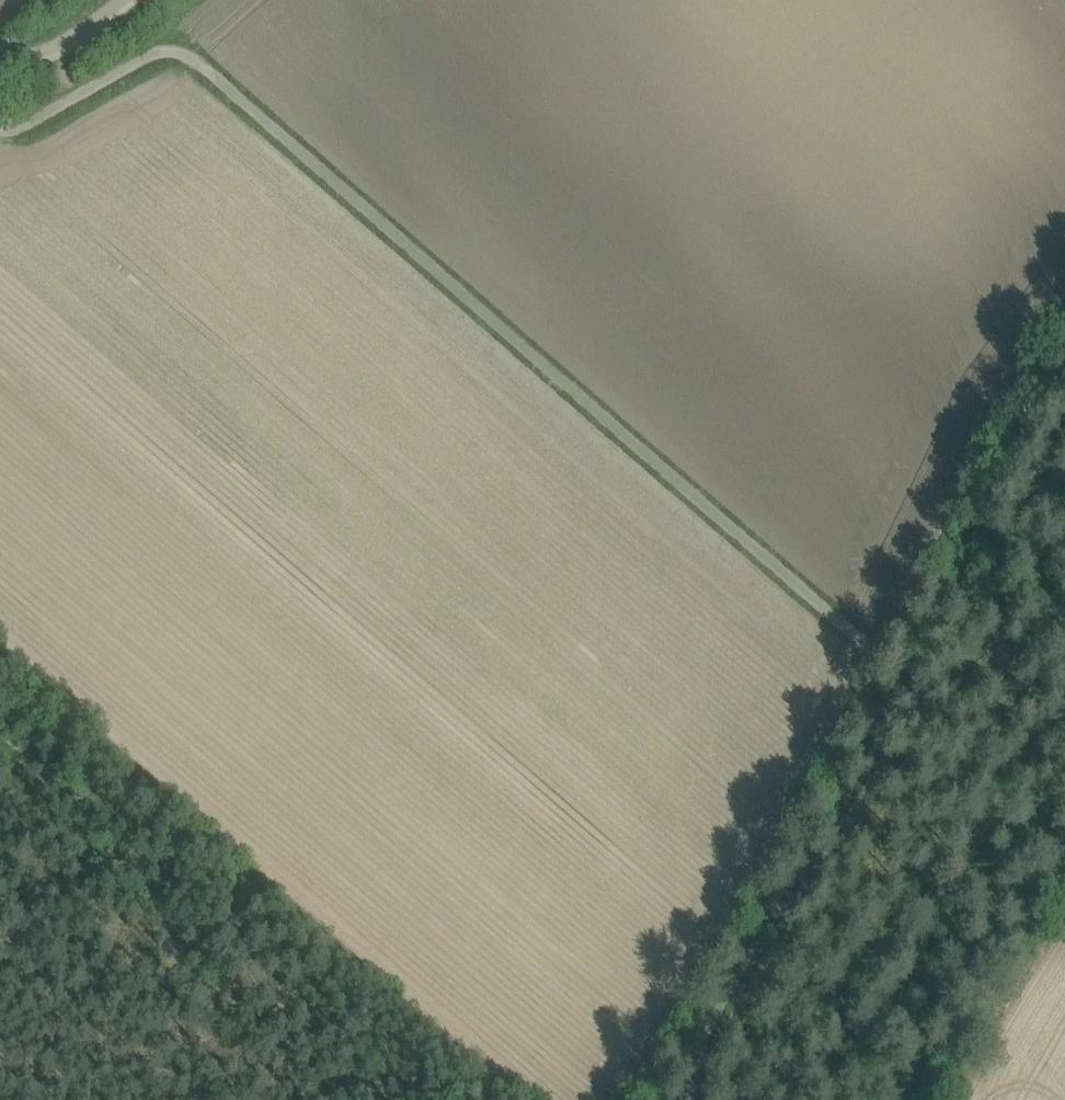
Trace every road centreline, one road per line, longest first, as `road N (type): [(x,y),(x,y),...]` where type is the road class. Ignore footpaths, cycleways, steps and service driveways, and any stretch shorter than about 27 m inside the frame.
road 1 (unclassified): [(0,76),(43,60),(126,0)]

